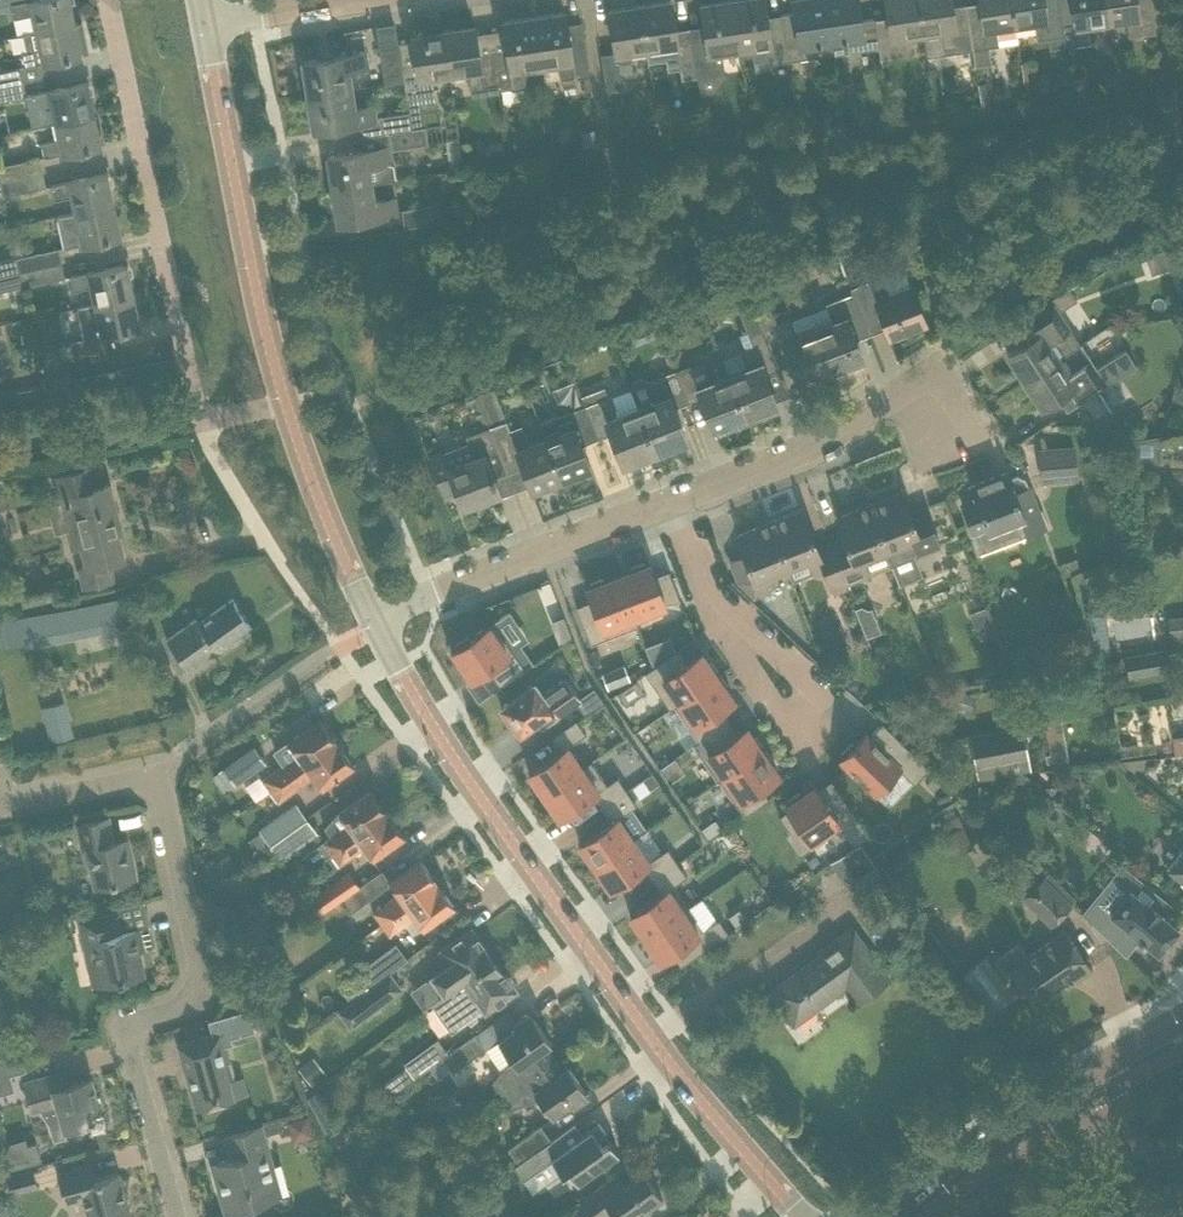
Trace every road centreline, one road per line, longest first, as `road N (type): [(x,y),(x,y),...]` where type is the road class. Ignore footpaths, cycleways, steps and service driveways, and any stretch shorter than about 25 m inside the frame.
road 1 (tertiary): [(800,1216),(708,1118),(556,908),(423,711),(380,629)]
road 2 (residential): [(179,1216),(139,1064),(146,1016),(203,994),(213,946),(161,776)]
road 3 (residential): [(199,420),(109,0)]
road 4 (tertiary): [(285,400),(202,27)]
road 5 (residential): [(668,505),(810,451),(924,388),(952,447)]
road 6 (residential): [(380,629),(439,590),(668,505)]
road 7 (tertiary): [(380,629),(332,529),(285,400)]
road 8 (tertiary): [(877,1216),(1076,1081)]
road 9 (residential): [(388,0),(202,27)]
road 10 (residential): [(0,802),(161,776)]
road 11 (residential): [(723,626),(749,631),(812,695),(789,717)]
road 12 (residential): [(1182,1148),(1118,1138),(1076,1081)]
road 13 (residential): [(668,505),(723,626)]
road 14 (tertiary): [(1076,1081),(1182,1020)]

